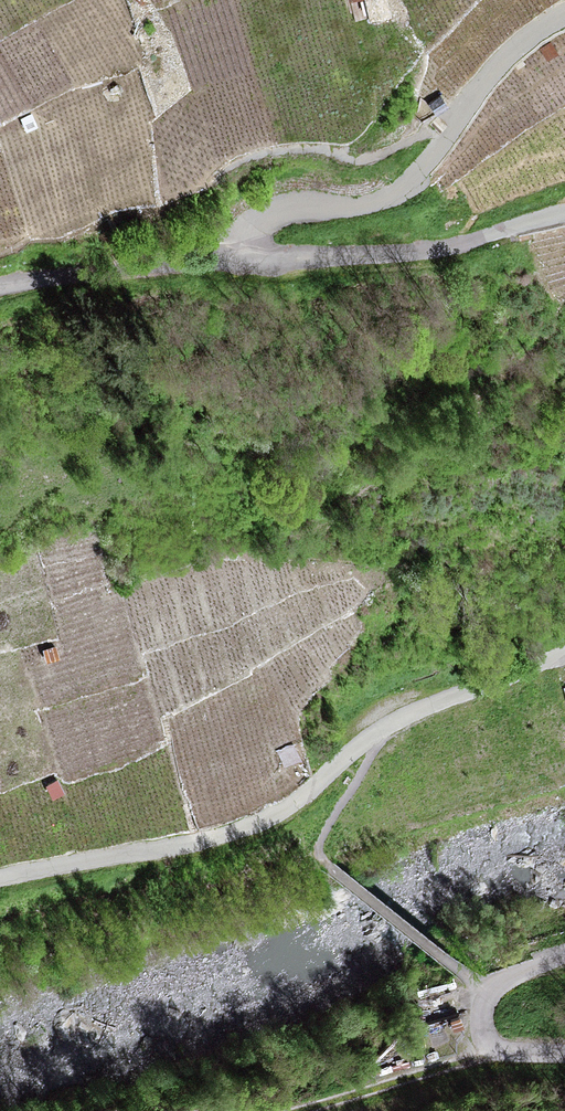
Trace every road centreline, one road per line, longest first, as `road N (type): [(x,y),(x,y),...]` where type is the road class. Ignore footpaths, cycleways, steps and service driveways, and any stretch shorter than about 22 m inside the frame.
road 1 (unclassified): [(564,655),(392,723),(277,815),(197,842),(0,882)]
road 2 (unclassified): [(245,262),(262,222),(281,210),(366,205),(396,191),(492,72),(564,15)]
road 3 (unclassified): [(564,214),(444,248),(245,262)]
road 4 (unclassified): [(245,262),(0,288)]
road 5 (track): [(495,1047),(297,1110)]
road 6 (unclassified): [(564,1053),(513,1053),(490,1043),(481,1019),(489,991)]

